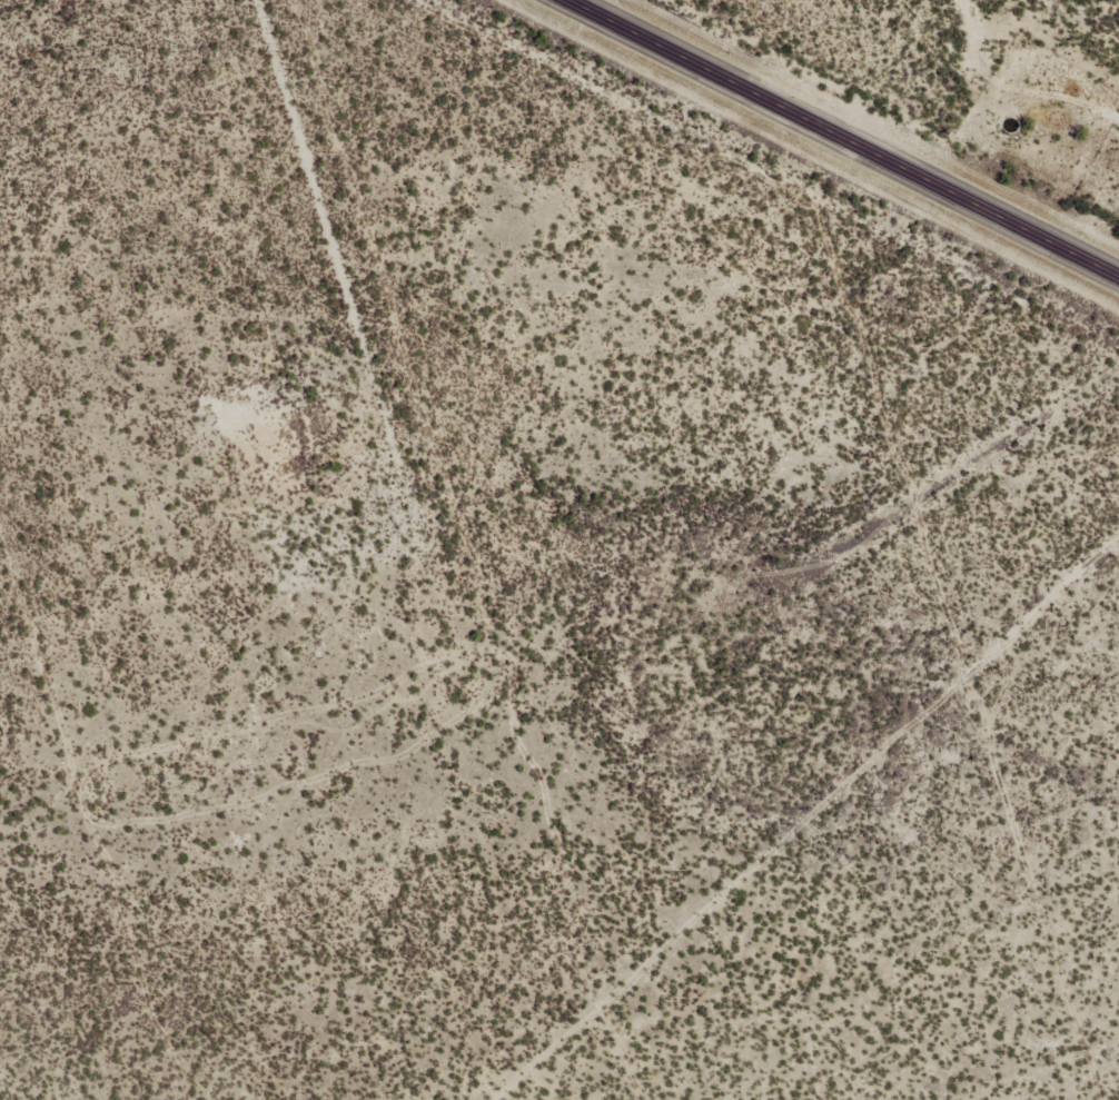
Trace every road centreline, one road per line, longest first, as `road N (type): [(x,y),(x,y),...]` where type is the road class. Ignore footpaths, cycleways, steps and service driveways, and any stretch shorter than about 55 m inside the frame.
road 1 (primary): [(1118,271),(552,0)]

